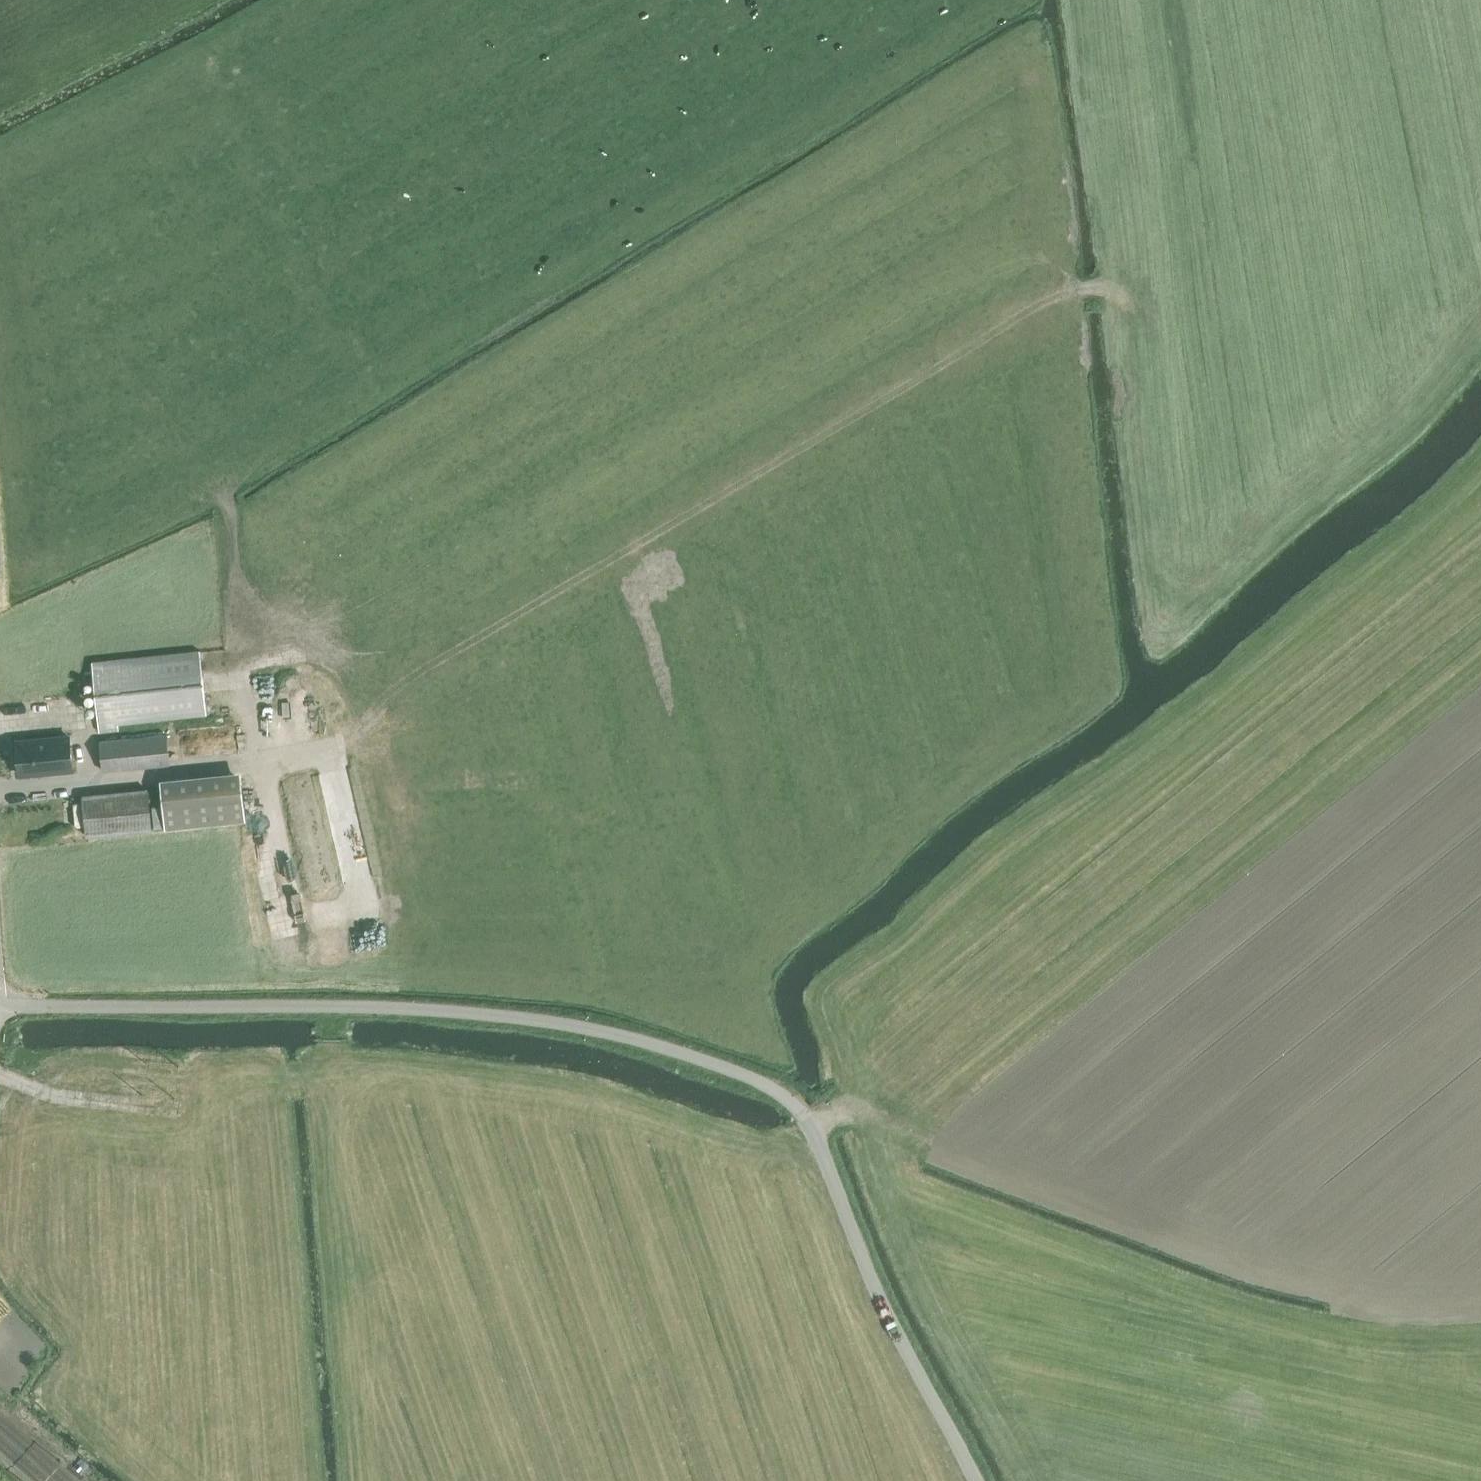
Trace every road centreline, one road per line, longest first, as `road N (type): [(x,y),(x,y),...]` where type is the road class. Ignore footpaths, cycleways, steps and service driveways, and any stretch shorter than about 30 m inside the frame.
road 1 (track): [(0,786),(236,766),(406,727),(447,659),(1023,313),(1110,291),(1123,299),(1142,557),(1165,591),(1210,595),(1405,444),(1480,330)]
road 2 (track): [(909,1035),(806,1123)]

